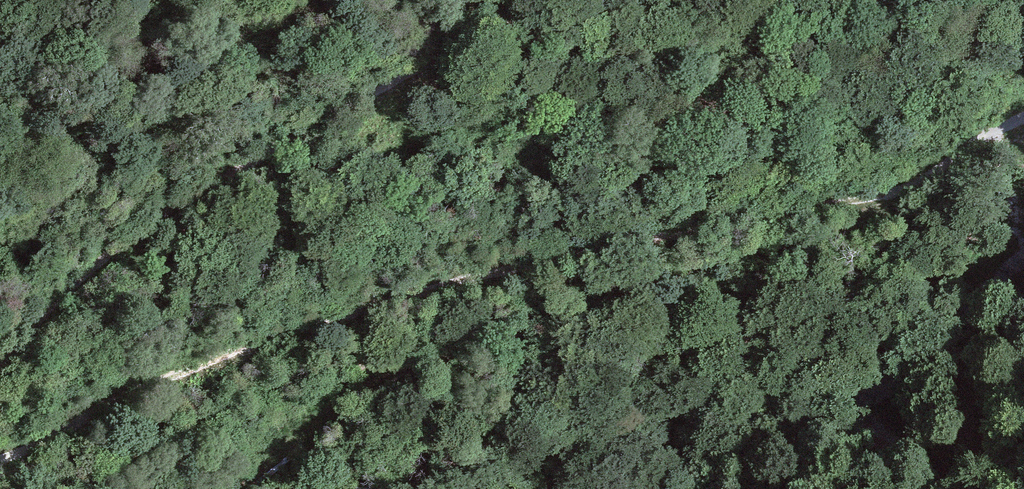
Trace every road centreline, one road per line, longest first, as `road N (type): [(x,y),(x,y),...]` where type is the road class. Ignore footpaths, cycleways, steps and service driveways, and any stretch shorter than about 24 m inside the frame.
road 1 (track): [(0,460),(127,392),(291,328),(459,280),(894,196),(976,140),(1023,121)]
road 2 (track): [(894,196),(861,228),(739,255),(481,339),(358,393),(243,488)]
road 3 (track): [(515,0),(162,214),(82,271),(0,359)]

